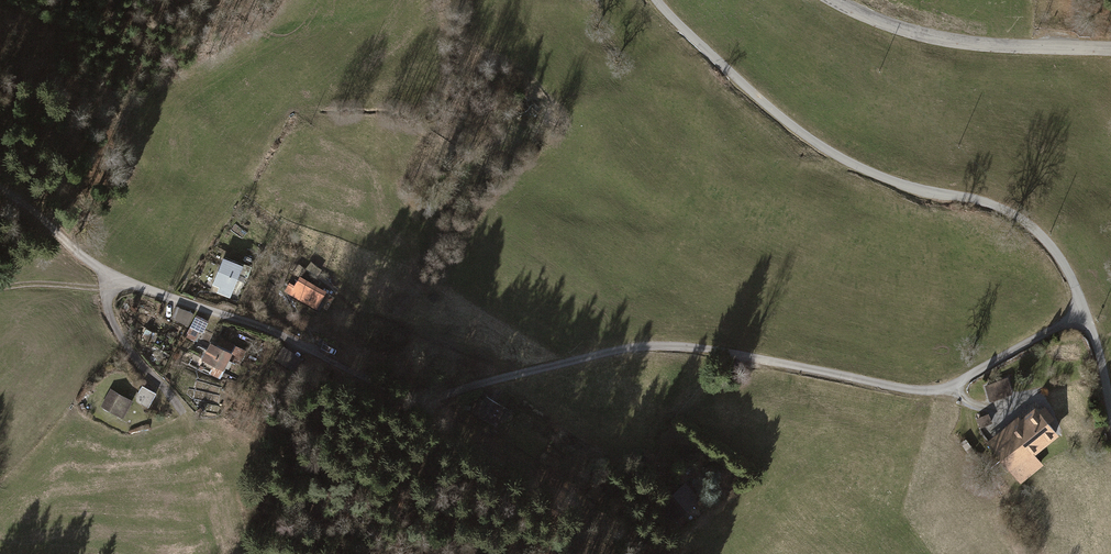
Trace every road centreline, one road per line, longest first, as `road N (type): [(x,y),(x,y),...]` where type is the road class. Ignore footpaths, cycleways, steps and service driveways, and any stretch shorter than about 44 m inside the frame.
road 1 (residential): [(1088,313),(942,391),(672,346),(481,385),(413,412),(395,411),(277,333),(116,284),(107,303),(119,332),(184,413)]
road 2 (unclassified): [(657,0),(802,139),(875,178),(1005,212),(1042,235),(1088,313)]
road 3 (tertiary): [(829,0),(893,30),(1010,48),(1110,52)]
road 4 (track): [(0,190),(116,284)]

